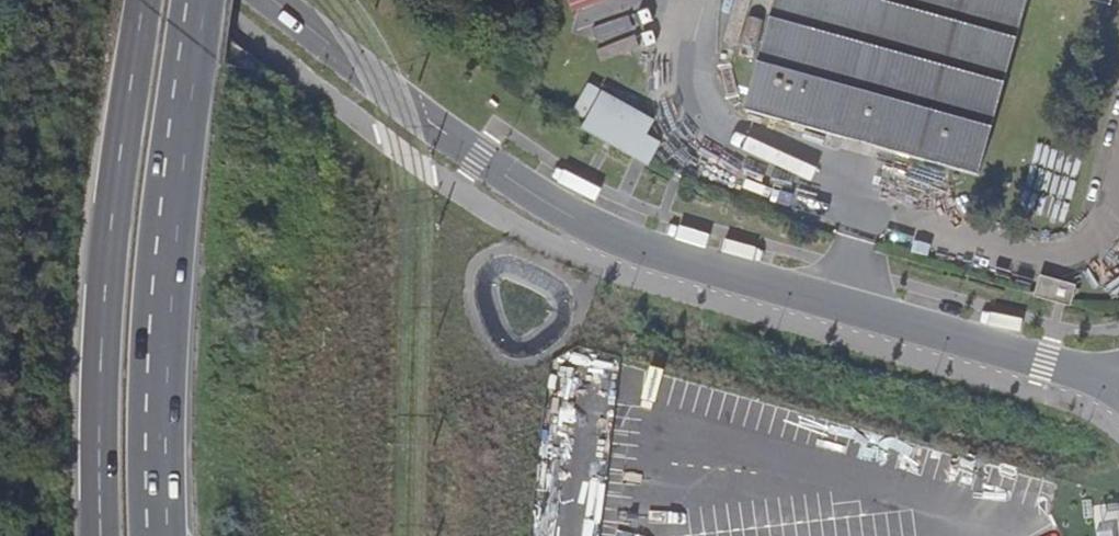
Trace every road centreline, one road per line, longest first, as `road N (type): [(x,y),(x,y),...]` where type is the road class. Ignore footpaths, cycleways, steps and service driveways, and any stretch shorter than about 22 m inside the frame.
road 1 (unclassified): [(274,0),(395,95),(605,231),(1118,385)]
road 2 (trunk): [(146,0),(105,299),(101,535)]
road 3 (trunk): [(157,535),(159,329),(199,0)]

